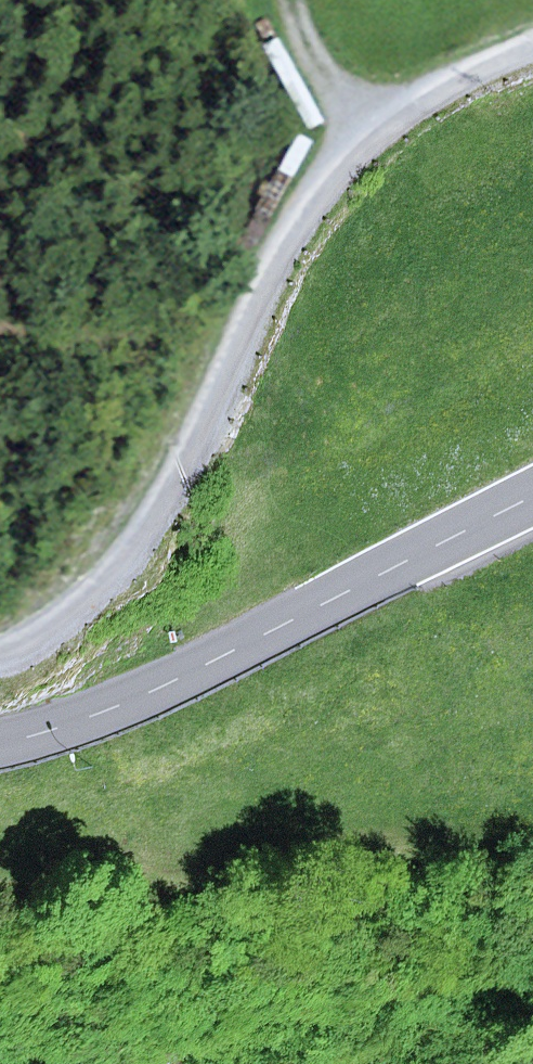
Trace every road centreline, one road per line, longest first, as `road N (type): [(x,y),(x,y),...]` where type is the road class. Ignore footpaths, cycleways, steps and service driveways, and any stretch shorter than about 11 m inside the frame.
road 1 (track): [(532,35),(383,105),(315,149),(247,258),(148,518),(57,624),(0,640)]
road 2 (tertiary): [(0,736),(142,690),(532,490)]
road 3 (track): [(192,0),(275,127),(315,149)]

